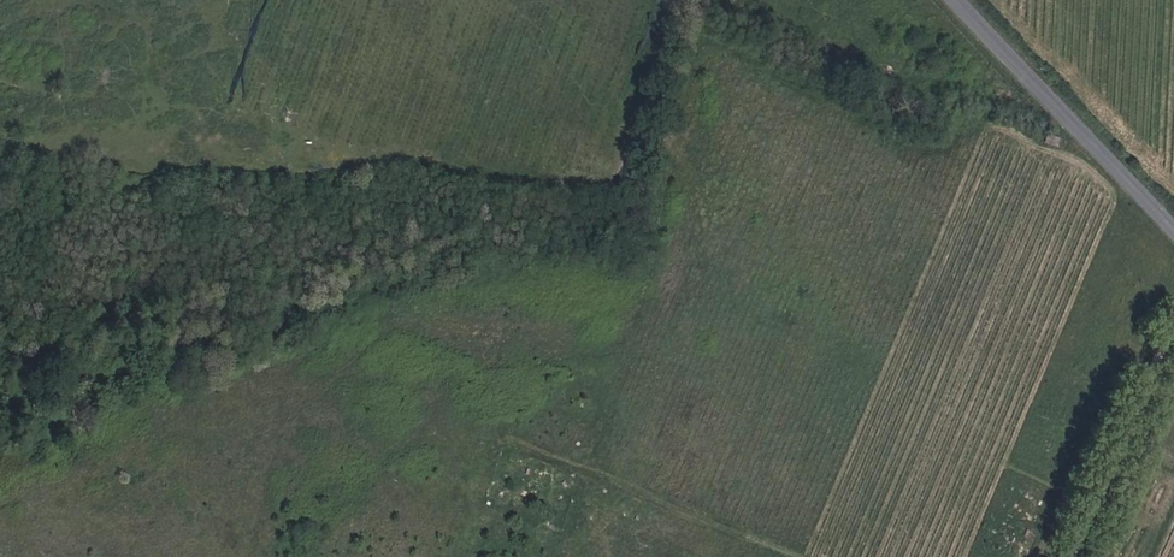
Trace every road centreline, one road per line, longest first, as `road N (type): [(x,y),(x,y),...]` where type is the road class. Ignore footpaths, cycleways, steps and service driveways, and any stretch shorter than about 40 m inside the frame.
road 1 (unclassified): [(1173,230),(964,0)]

